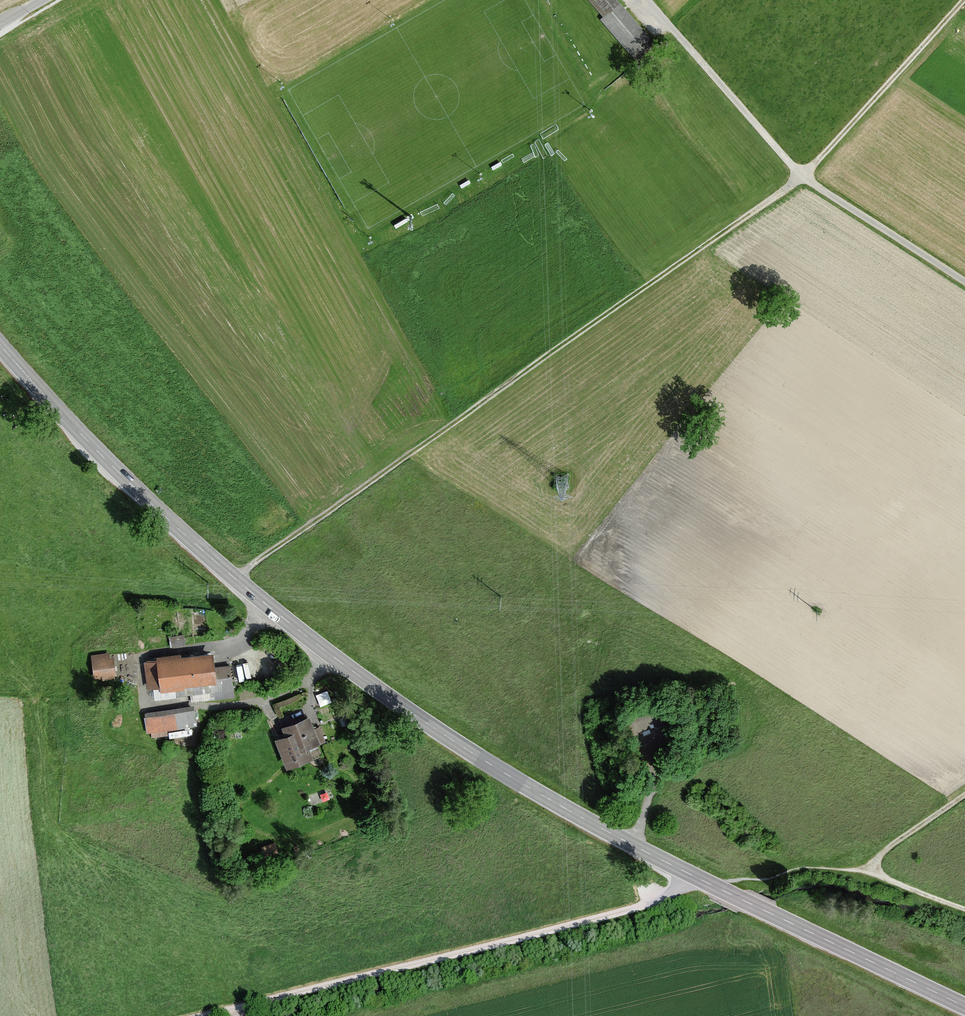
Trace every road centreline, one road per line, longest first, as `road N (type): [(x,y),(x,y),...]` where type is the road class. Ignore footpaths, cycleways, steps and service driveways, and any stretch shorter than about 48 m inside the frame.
road 1 (secondary): [(331,655),(503,773),(964,1010)]
road 2 (track): [(236,579),(801,178)]
road 3 (track): [(205,1015),(605,916),(707,883)]
road 4 (secondary): [(0,344),(161,513),(331,655)]
road 5 (track): [(644,0),(801,178),(964,283)]
road 6 (track): [(964,0),(801,178)]
road 7 (residential): [(331,655),(288,689),(200,705)]
road 8 (track): [(964,794),(887,848),(877,871)]

